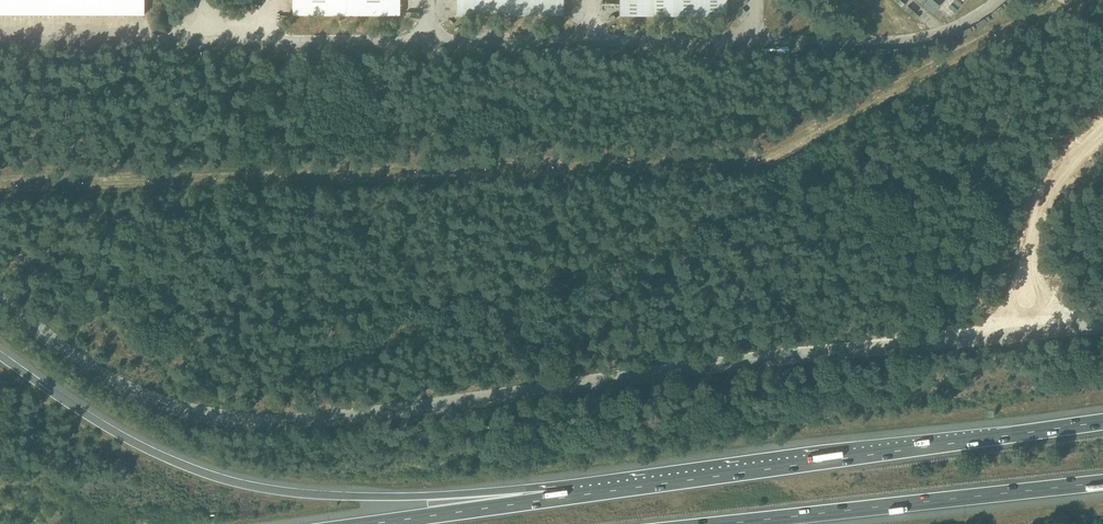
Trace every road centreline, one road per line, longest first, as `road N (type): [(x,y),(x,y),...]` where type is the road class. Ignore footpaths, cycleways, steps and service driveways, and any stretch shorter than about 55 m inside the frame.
road 1 (motorway): [(559,498),(343,496),(221,479),(119,435),(0,357)]
road 2 (motorway): [(1102,421),(559,498)]
road 3 (motorway): [(726,523),(1102,483)]
road 4 (track): [(1024,334),(1036,208),(1102,130)]
road 5 (motorway): [(559,498),(374,523)]

